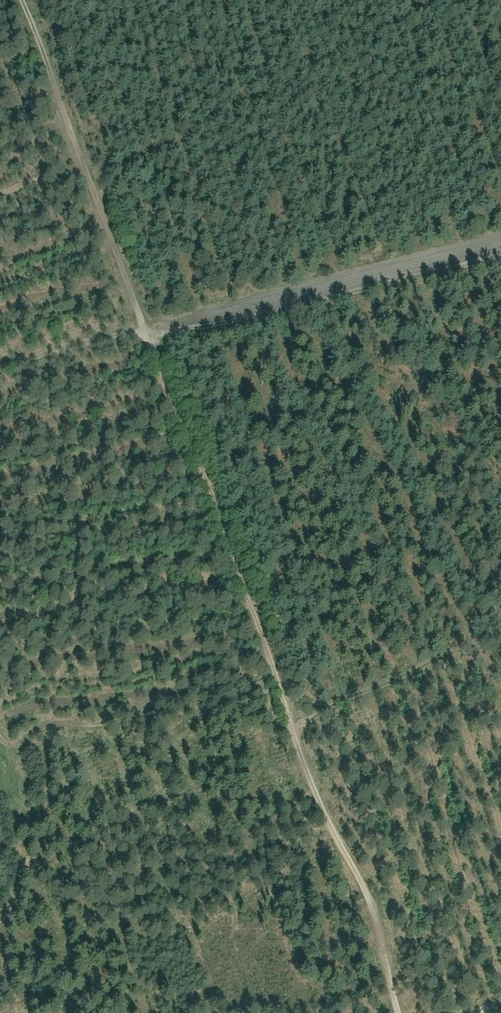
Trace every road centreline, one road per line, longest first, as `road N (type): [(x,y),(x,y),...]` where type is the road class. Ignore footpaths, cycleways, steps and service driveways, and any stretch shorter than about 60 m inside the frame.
road 1 (track): [(398,1012),(364,888),(24,0)]
road 2 (track): [(500,239),(0,366)]
road 3 (track): [(500,633),(300,725)]

